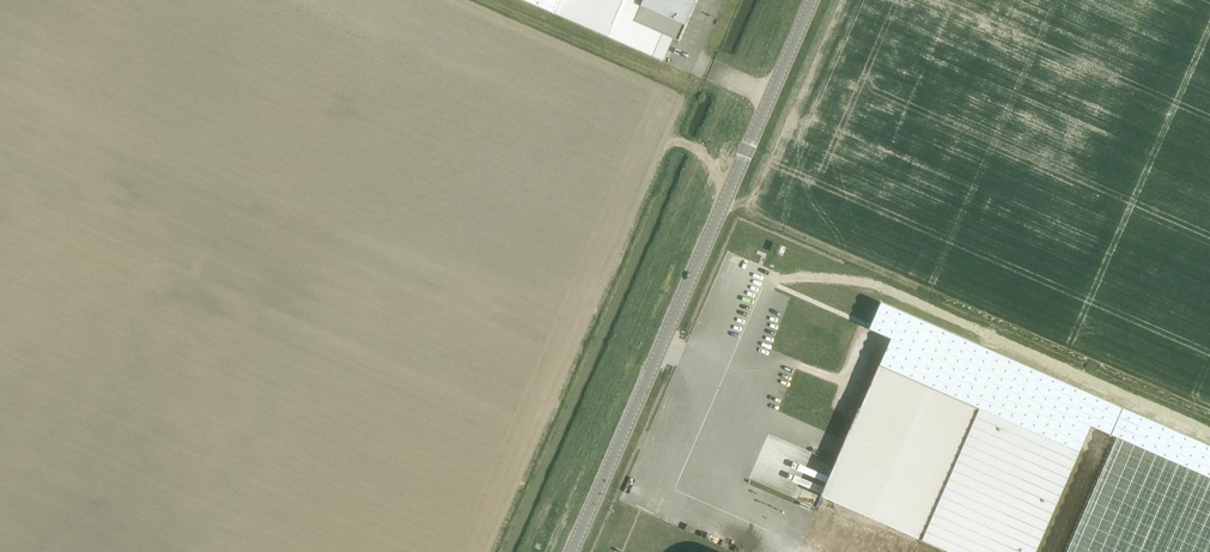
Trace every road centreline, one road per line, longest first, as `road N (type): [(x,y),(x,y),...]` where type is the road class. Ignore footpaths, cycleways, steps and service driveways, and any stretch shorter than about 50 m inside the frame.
road 1 (unclassified): [(813,0),(572,551)]

